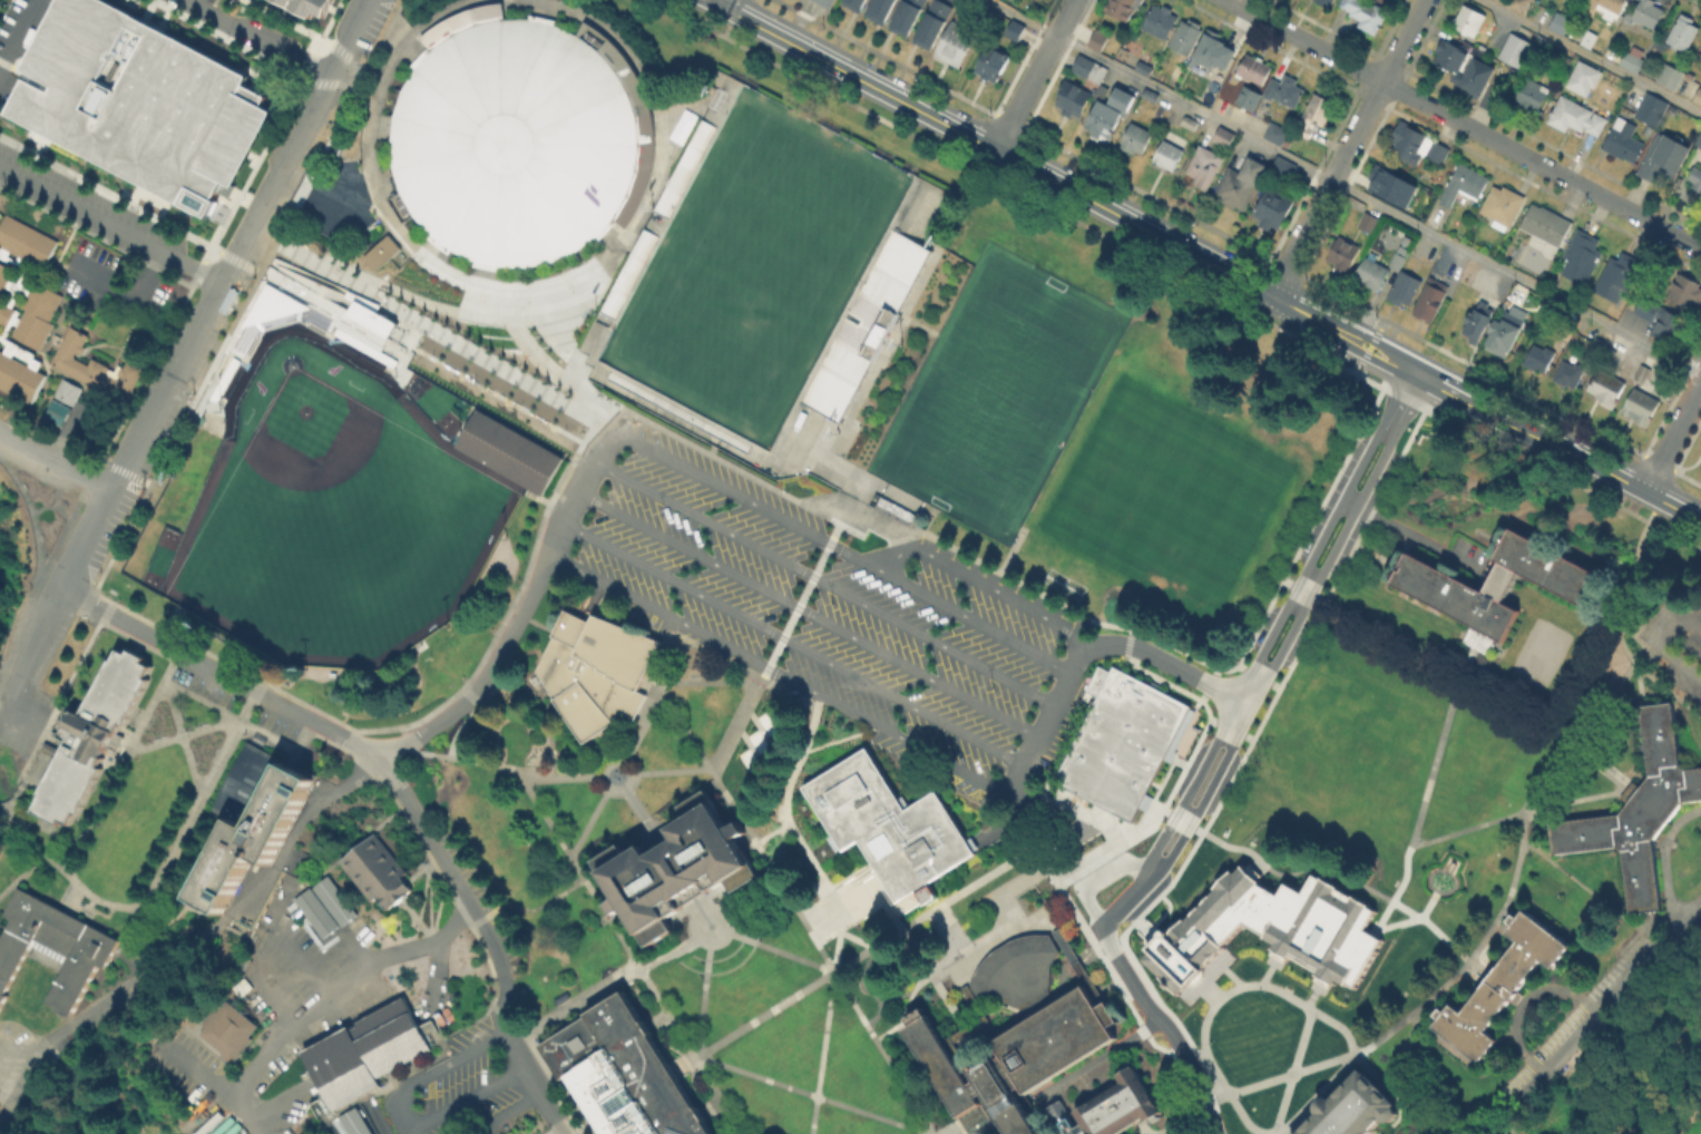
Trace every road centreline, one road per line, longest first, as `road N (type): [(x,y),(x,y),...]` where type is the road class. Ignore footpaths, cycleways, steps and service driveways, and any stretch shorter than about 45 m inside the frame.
road 1 (secondary): [(1700,522),(708,0)]
road 2 (residential): [(1700,249),(1227,0)]
road 3 (residential): [(111,491),(328,75)]
road 4 (residential): [(1271,295),(1425,0)]
road 5 (residential): [(219,283),(0,167)]
road 6 (residential): [(0,712),(111,491)]
road 7 (residential): [(996,150),(1075,0)]
road 8 (residential): [(187,0),(328,75)]
road 9 (residential): [(1644,491),(1700,382)]

